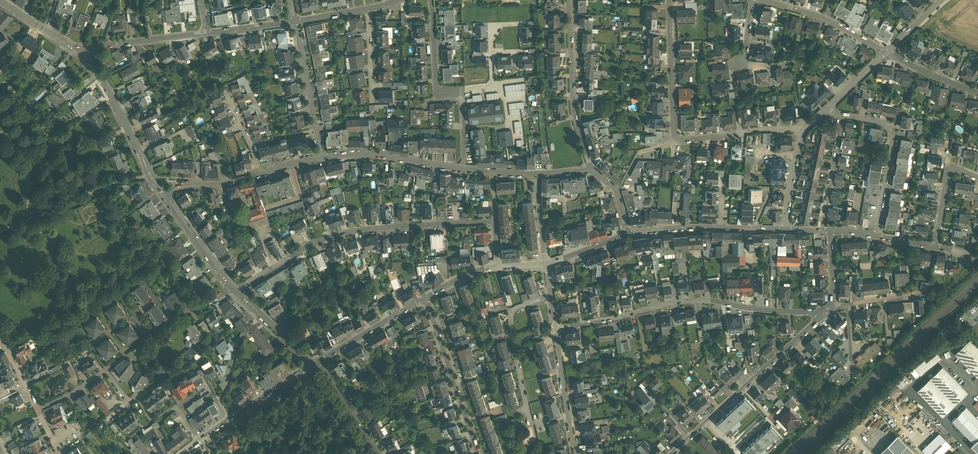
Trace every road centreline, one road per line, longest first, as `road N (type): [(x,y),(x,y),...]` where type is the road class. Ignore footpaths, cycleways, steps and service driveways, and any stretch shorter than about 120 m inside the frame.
road 1 (residential): [(236,292),(343,233),(496,221)]
road 2 (residential): [(556,329),(701,300),(823,316)]
road 3 (residential): [(672,453),(823,316)]
road 4 (residential): [(592,171),(574,113),(569,0)]
road 5 (residential): [(163,195),(108,87),(78,52)]
road 6 (residential): [(426,297),(478,453)]
road 7 (residential): [(876,236),(893,141),(883,123),(844,115)]
road 8 (residential): [(550,297),(518,308),(512,320),(528,418)]
road 9 (residential): [(463,171),(374,154),(321,156)]
road 10 (residential): [(668,0),(678,140)]
road 11 (residential): [(314,363),(200,442)]
road 12 (residential): [(321,156),(295,22)]
road 13 (residential): [(78,52),(207,34)]
road 14 (residential): [(426,297),(314,363)]
road 15 (residential): [(556,329),(576,453)]
road 16 (residential): [(678,140),(803,130)]

